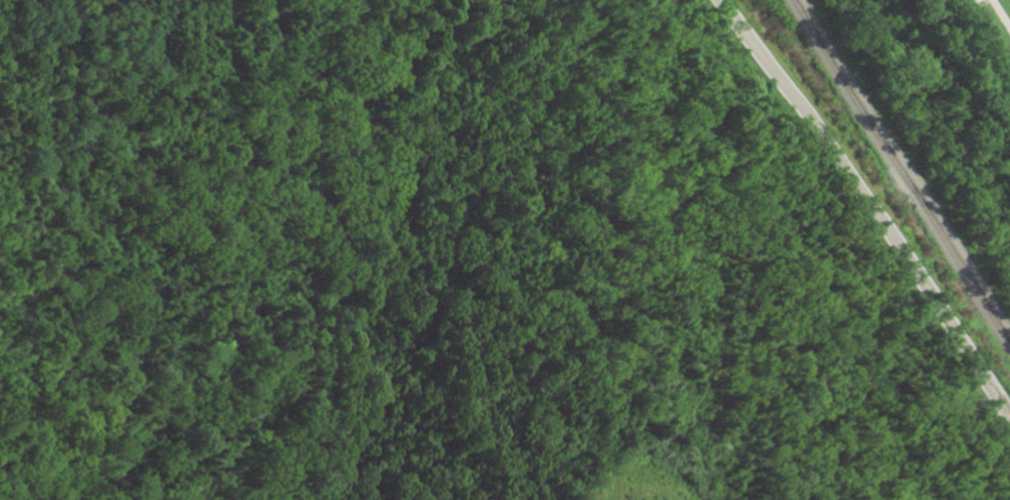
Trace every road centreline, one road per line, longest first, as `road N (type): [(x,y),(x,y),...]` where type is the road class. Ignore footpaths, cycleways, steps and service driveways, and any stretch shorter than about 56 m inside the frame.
road 1 (secondary): [(1009,424),(898,251),(716,0)]

